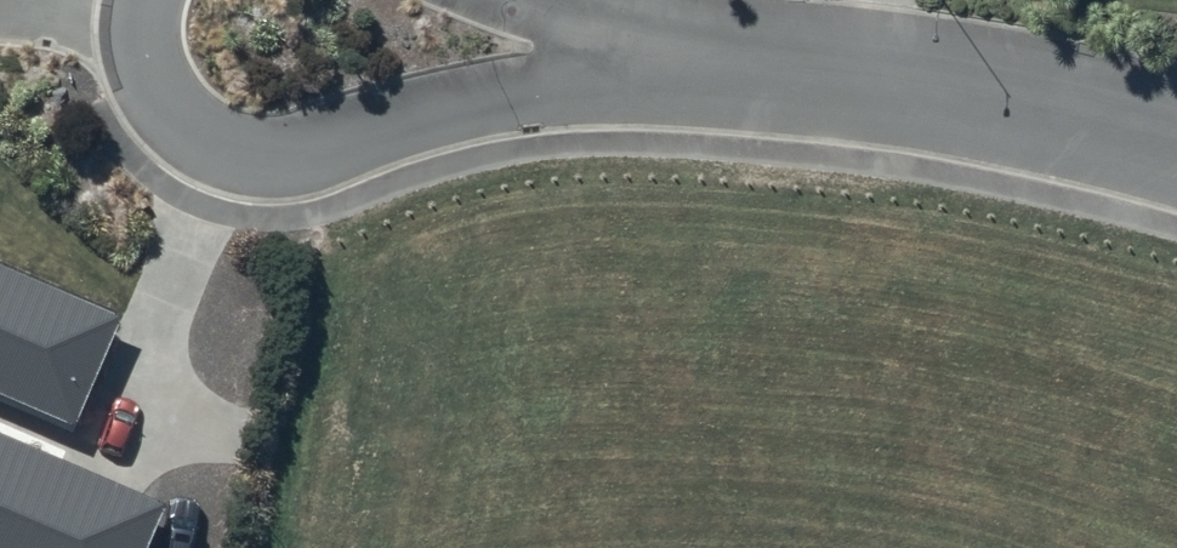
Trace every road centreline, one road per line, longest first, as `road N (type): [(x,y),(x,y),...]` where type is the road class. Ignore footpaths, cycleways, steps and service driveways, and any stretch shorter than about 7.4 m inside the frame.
road 1 (residential): [(709,54),(506,95),(286,157),(238,155),(192,139),(159,102),(138,55),(141,1)]
road 2 (residential): [(1176,135),(885,73),(709,54)]
road 3 (residential): [(530,0),(709,54)]

